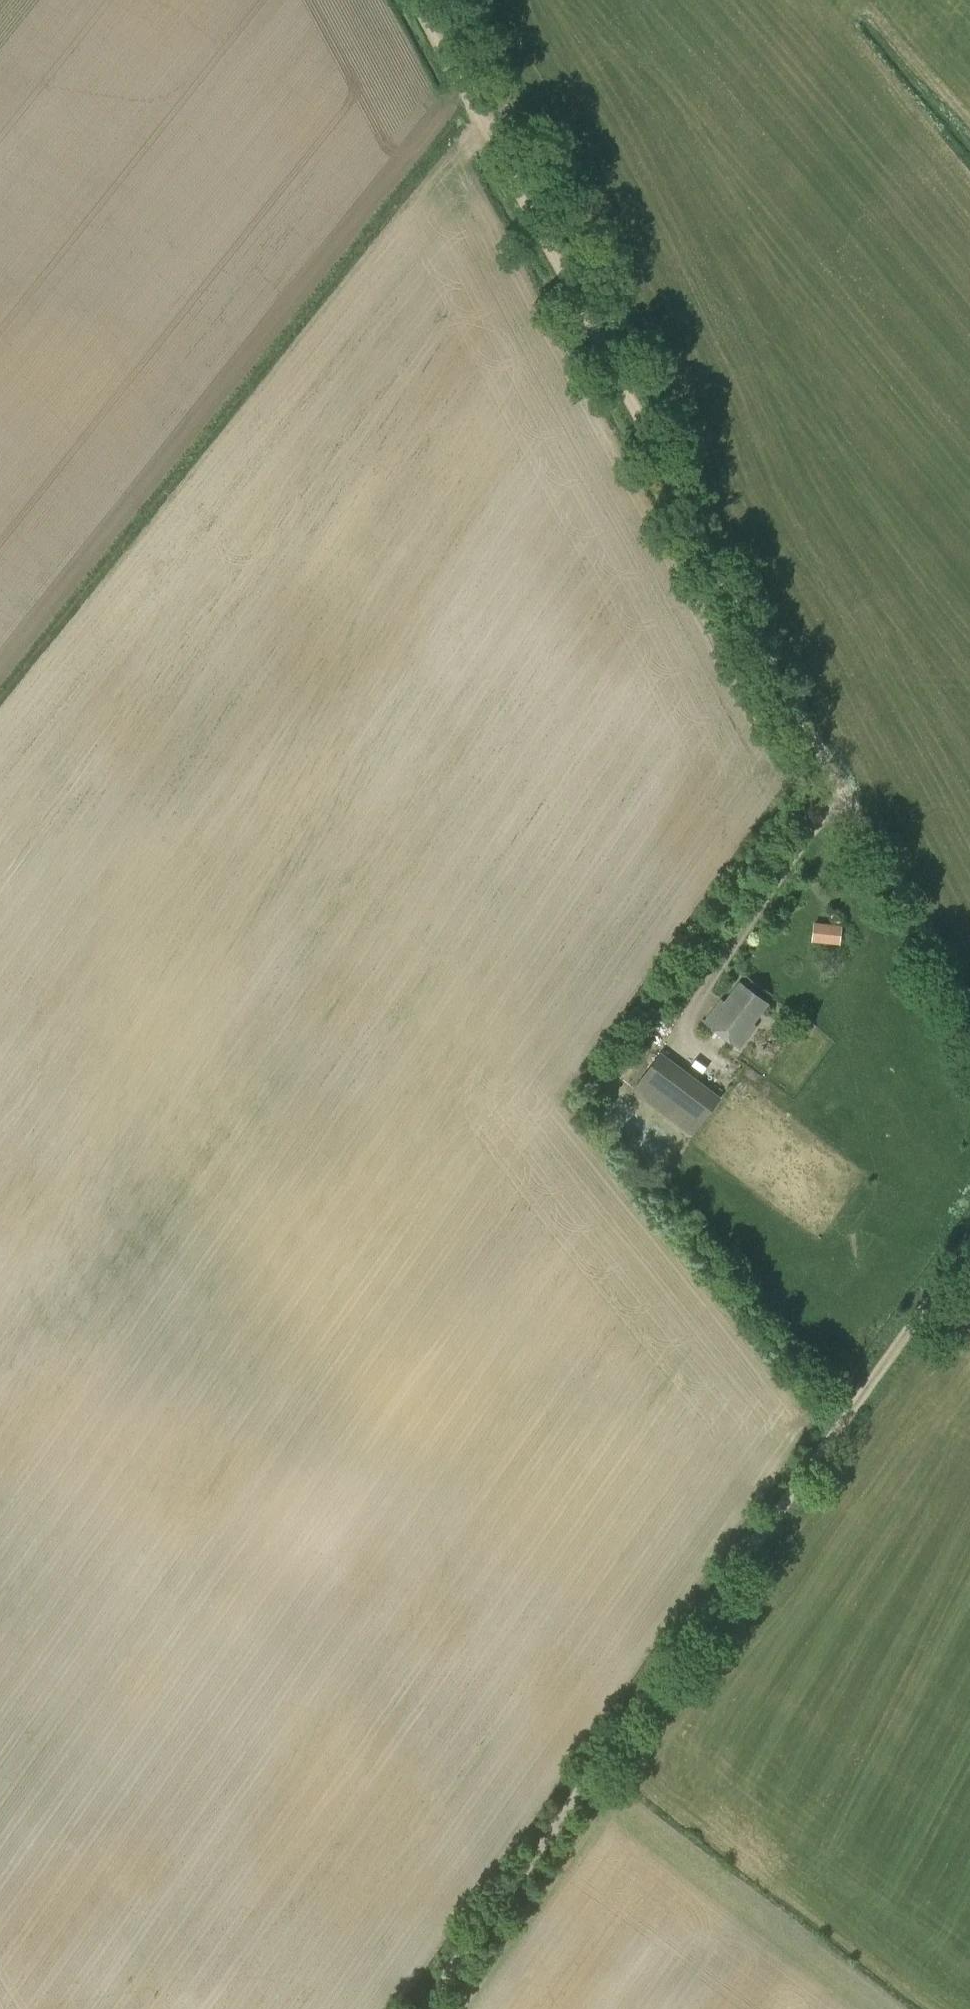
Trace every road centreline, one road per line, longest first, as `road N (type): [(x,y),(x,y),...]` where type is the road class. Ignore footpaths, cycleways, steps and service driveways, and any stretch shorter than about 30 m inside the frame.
road 1 (track): [(969,1016),(427,0)]
road 2 (track): [(421,2008),(969,1238)]

